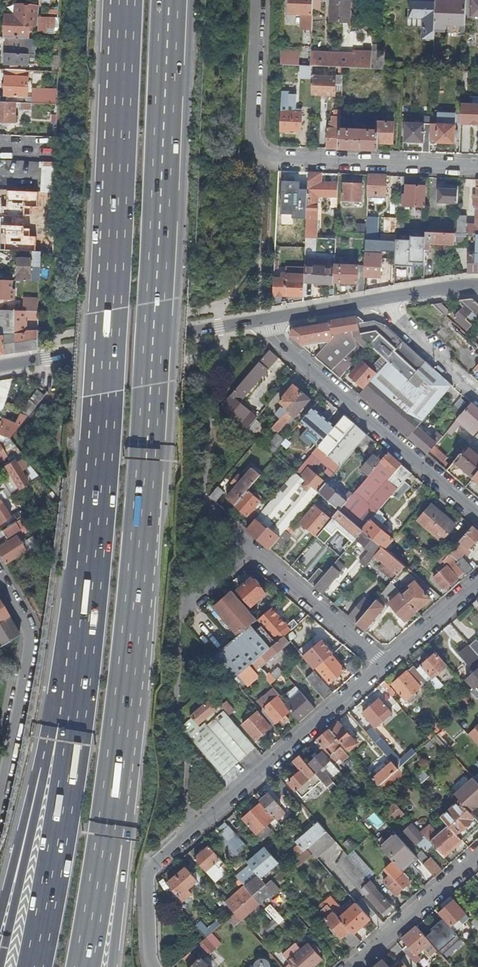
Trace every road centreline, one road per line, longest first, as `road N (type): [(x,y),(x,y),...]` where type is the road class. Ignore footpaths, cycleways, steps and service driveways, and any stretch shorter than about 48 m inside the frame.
road 1 (motorway): [(111,834),(142,497),(168,0)]
road 2 (motorway): [(122,0),(105,393),(77,691)]
road 3 (residential): [(384,663),(150,872),(154,966)]
road 4 (residential): [(262,0),(251,141),(271,159),(477,167)]
road 5 (residential): [(272,318),(276,338),(296,358),(477,514)]
road 6 (motorway): [(77,691),(31,966)]
road 7 (residential): [(0,366),(272,318)]
road 8 (residential): [(0,576),(36,635),(0,799)]
road 9 (motorway): [(39,780),(0,966)]
road 10 (residential): [(384,663),(249,548)]
road 11 (residential): [(352,966),(477,855)]
road 12 (motorway): [(39,780),(0,917)]
road 13 (motorway): [(82,966),(111,834)]
road 14 (motorway): [(112,966),(121,897),(111,834)]
road 15 (residential): [(477,392),(383,299)]
road 16 (residential): [(477,582),(384,663)]

